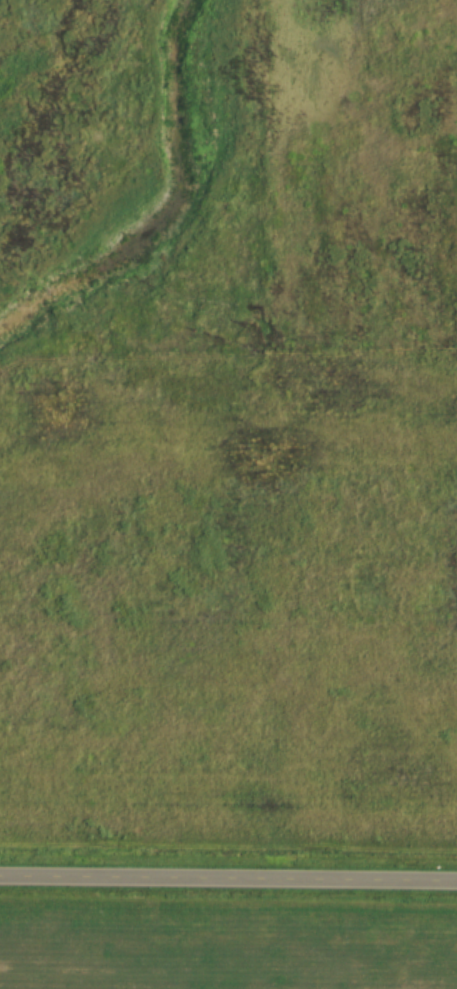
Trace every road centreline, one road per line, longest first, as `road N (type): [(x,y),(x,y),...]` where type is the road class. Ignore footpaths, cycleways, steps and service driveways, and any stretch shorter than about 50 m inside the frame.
road 1 (tertiary): [(456,885),(0,879)]

